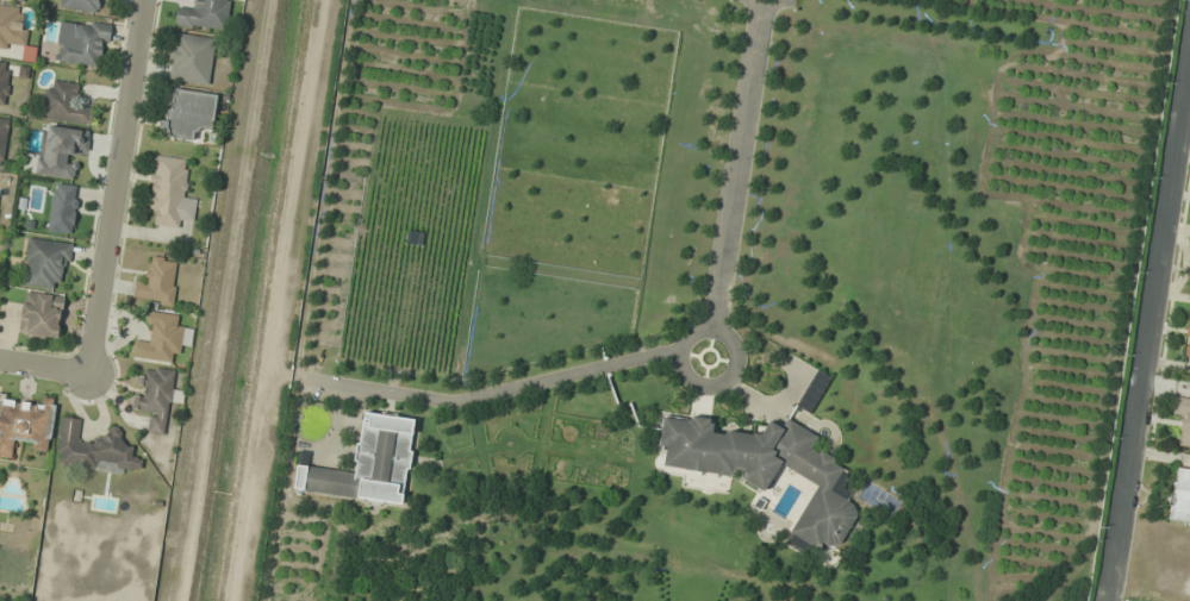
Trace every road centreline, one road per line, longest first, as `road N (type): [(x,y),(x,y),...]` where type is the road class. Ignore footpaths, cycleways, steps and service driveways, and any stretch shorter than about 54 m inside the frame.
road 1 (residential): [(1189,54),(1112,600)]
road 2 (residential): [(89,375),(145,0)]

